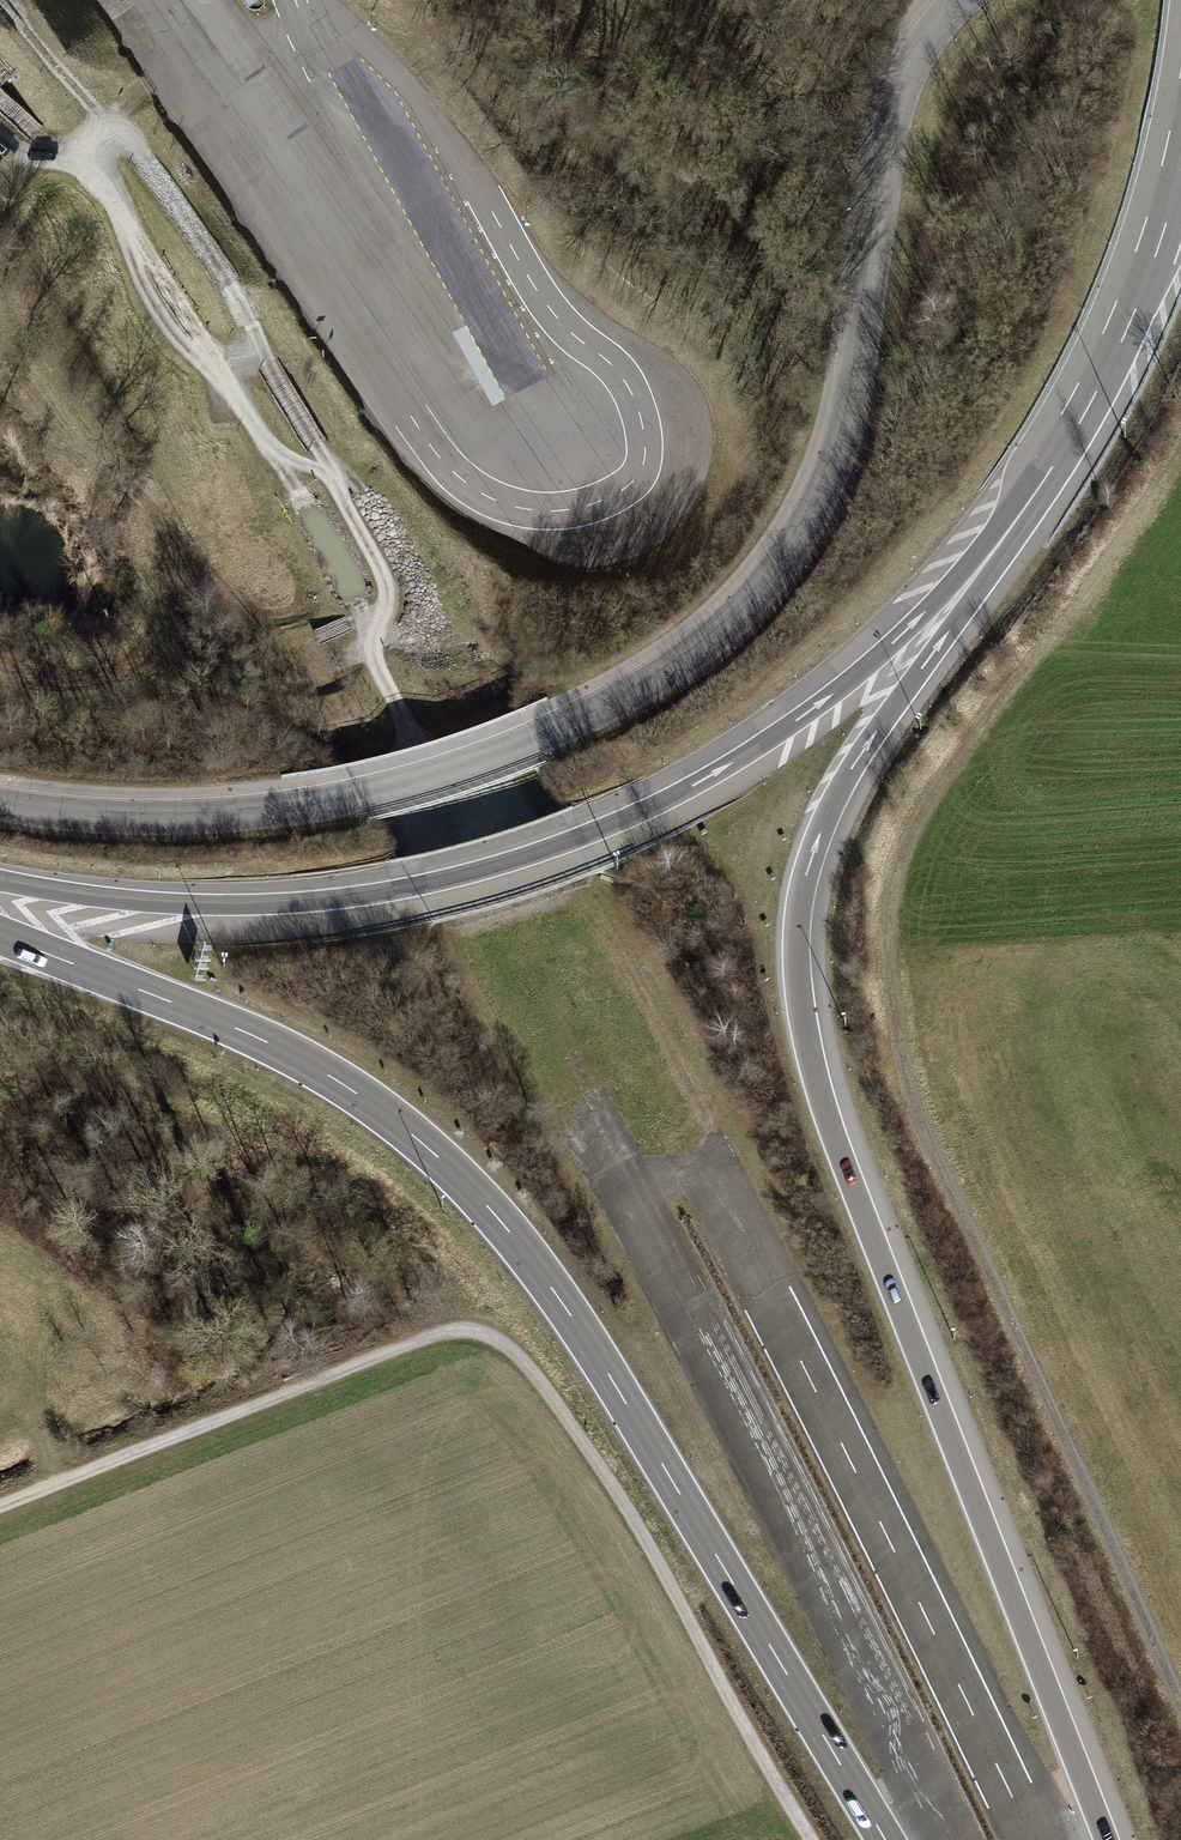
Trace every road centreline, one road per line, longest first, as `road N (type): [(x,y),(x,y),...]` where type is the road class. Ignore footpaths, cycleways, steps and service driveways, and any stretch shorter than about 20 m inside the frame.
road 1 (unclassified): [(0,807),(95,820),(228,819),(367,794),(519,742),(665,675),(757,597),(821,497),(854,400),(885,132),(921,41),(965,0)]
road 2 (motorway): [(1106,1839),(834,1132),(800,978),(800,912),(826,823),(996,532)]
road 3 (track): [(1180,1715),(911,1103),(889,964),(892,884),(931,801),(1180,463)]
road 4 (motorway): [(0,933),(293,1055),(374,1106),(469,1187),(588,1341),(886,1839)]
road 5 (track): [(804,1839),(669,1587),(549,1399),(517,1360),(480,1342),(438,1338),(0,1513)]
road 6 (motorway): [(0,886),(163,908),(300,908),(418,891),(587,839),(717,774),(810,711),(922,613),(996,532)]
road 7 (track): [(408,728),(371,660),(390,589),(320,455),(301,455),(255,422),(170,326),(143,283),(79,82),(22,0)]
road 8 (track): [(0,89),(34,132),(71,155),(132,145),(228,275),(320,455),(361,493),(425,595),(437,660),(371,660)]
road 9 (track): [(0,675),(54,683),(114,670),(152,640),(170,590),(159,528),(61,398),(28,368)]
road 10 (motorway): [(996,532),(1111,339),(1180,131)]
road 11 (track): [(105,150),(123,107),(202,51)]

